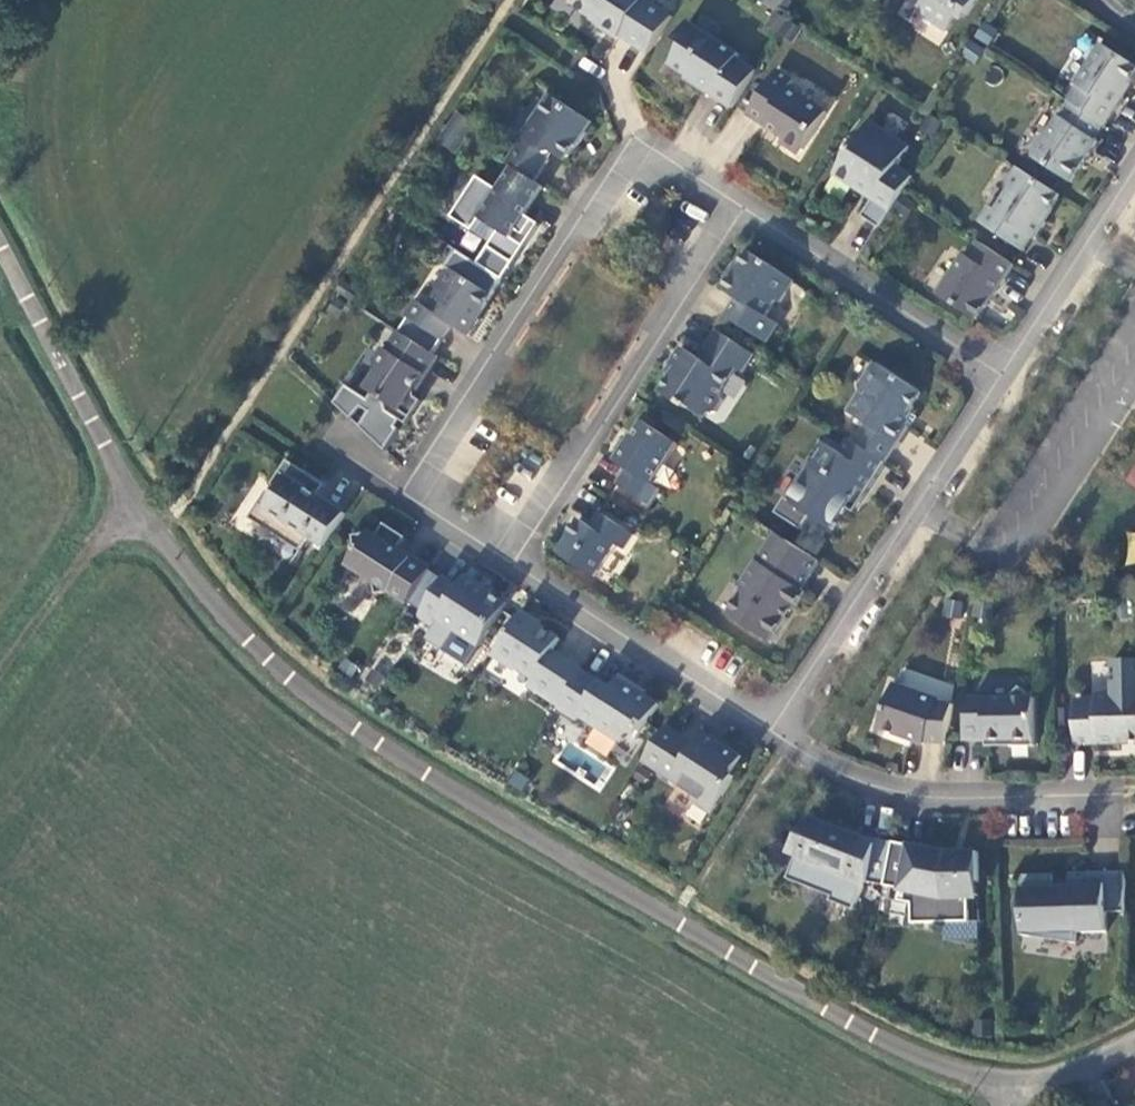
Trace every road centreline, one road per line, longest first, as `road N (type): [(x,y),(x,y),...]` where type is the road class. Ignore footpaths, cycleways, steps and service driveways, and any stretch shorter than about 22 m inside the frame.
road 1 (unclassified): [(1018,1086),(924,1060),(494,815),(317,700),(265,657),(133,504),(0,244)]
road 2 (residential): [(407,487),(637,140),(751,207)]
road 3 (residential): [(1002,366),(769,731)]
road 4 (residential): [(508,558),(751,207)]
road 5 (residential): [(769,731),(869,782),(935,794),(1123,790)]
road 6 (residential): [(769,731),(508,558)]
road 7 (residential): [(751,207),(1002,366)]
road 8 (residential): [(1134,168),(1002,366)]
road 9 (track): [(0,675),(133,504)]
road 10 (unclassified): [(1134,1043),(1018,1086)]
road 11 (residential): [(508,558),(407,487)]

